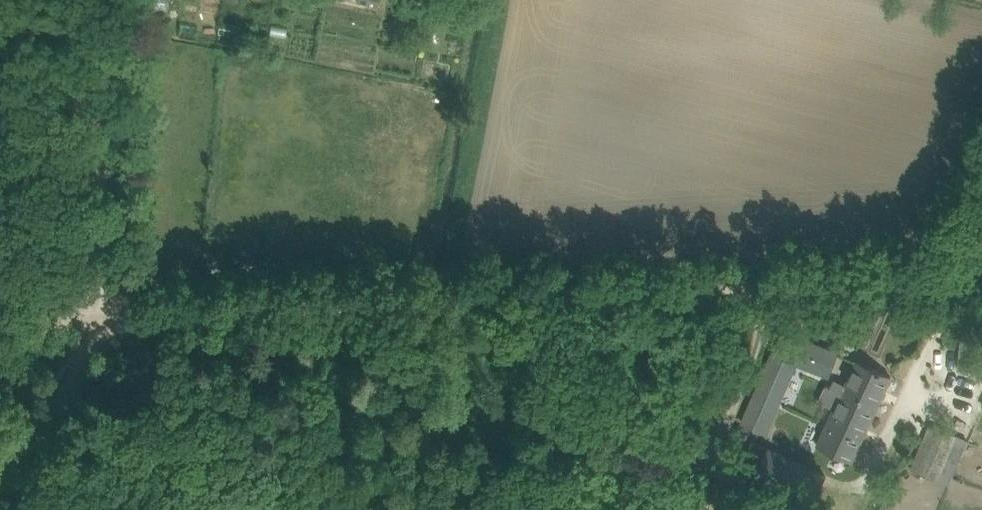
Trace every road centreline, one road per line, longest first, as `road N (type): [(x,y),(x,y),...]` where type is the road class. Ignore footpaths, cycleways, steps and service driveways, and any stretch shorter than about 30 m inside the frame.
road 1 (track): [(96,322),(981,278)]
road 2 (unclassified): [(96,322),(104,0)]
road 3 (track): [(46,414),(285,509)]
road 4 (track): [(0,479),(90,352),(96,322)]

